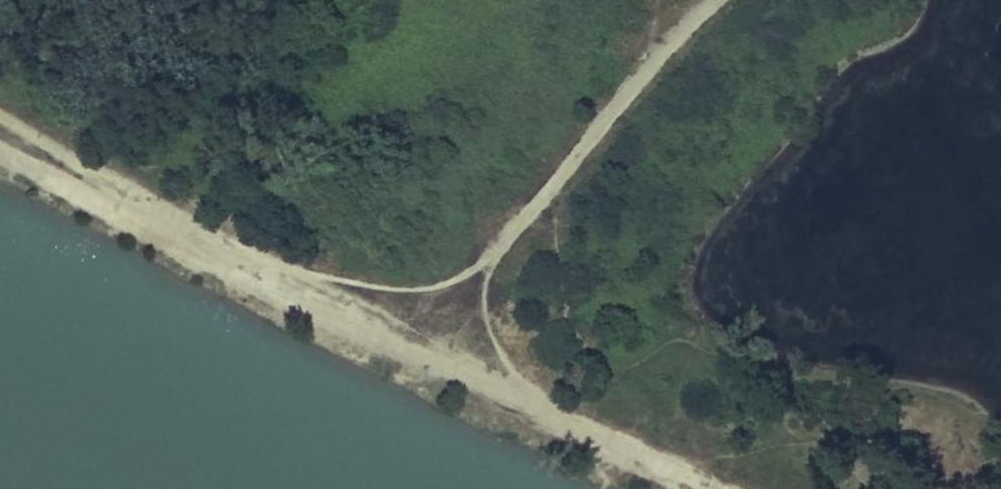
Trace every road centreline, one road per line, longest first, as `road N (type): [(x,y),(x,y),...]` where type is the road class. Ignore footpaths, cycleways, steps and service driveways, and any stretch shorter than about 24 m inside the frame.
road 1 (track): [(0,149),(73,191),(704,488)]
road 2 (track): [(420,349),(549,193),(642,61),(715,0)]

